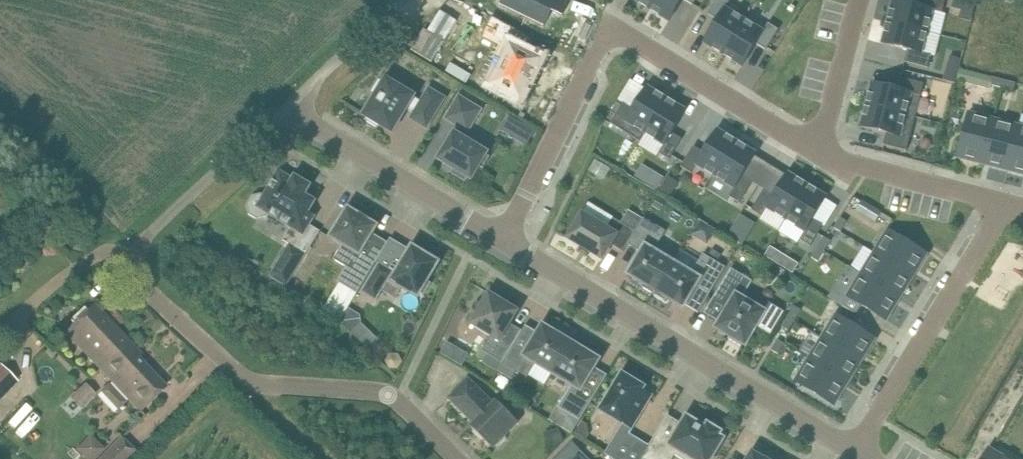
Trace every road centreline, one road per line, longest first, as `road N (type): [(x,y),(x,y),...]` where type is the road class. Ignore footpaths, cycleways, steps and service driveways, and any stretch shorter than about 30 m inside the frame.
road 1 (residential): [(460,458),(399,396),(284,391),(253,378),(145,285),(134,254),(142,241),(287,111)]
road 2 (residential): [(504,239),(605,29),(819,149)]
road 3 (residential): [(860,450),(504,239)]
road 4 (residential): [(1009,201),(860,450)]
road 5 (residential): [(504,239),(287,111)]
road 6 (residential): [(819,149),(1009,201)]
road 7 (residential): [(287,111),(405,0)]
road 8 (residential): [(857,0),(819,149)]

